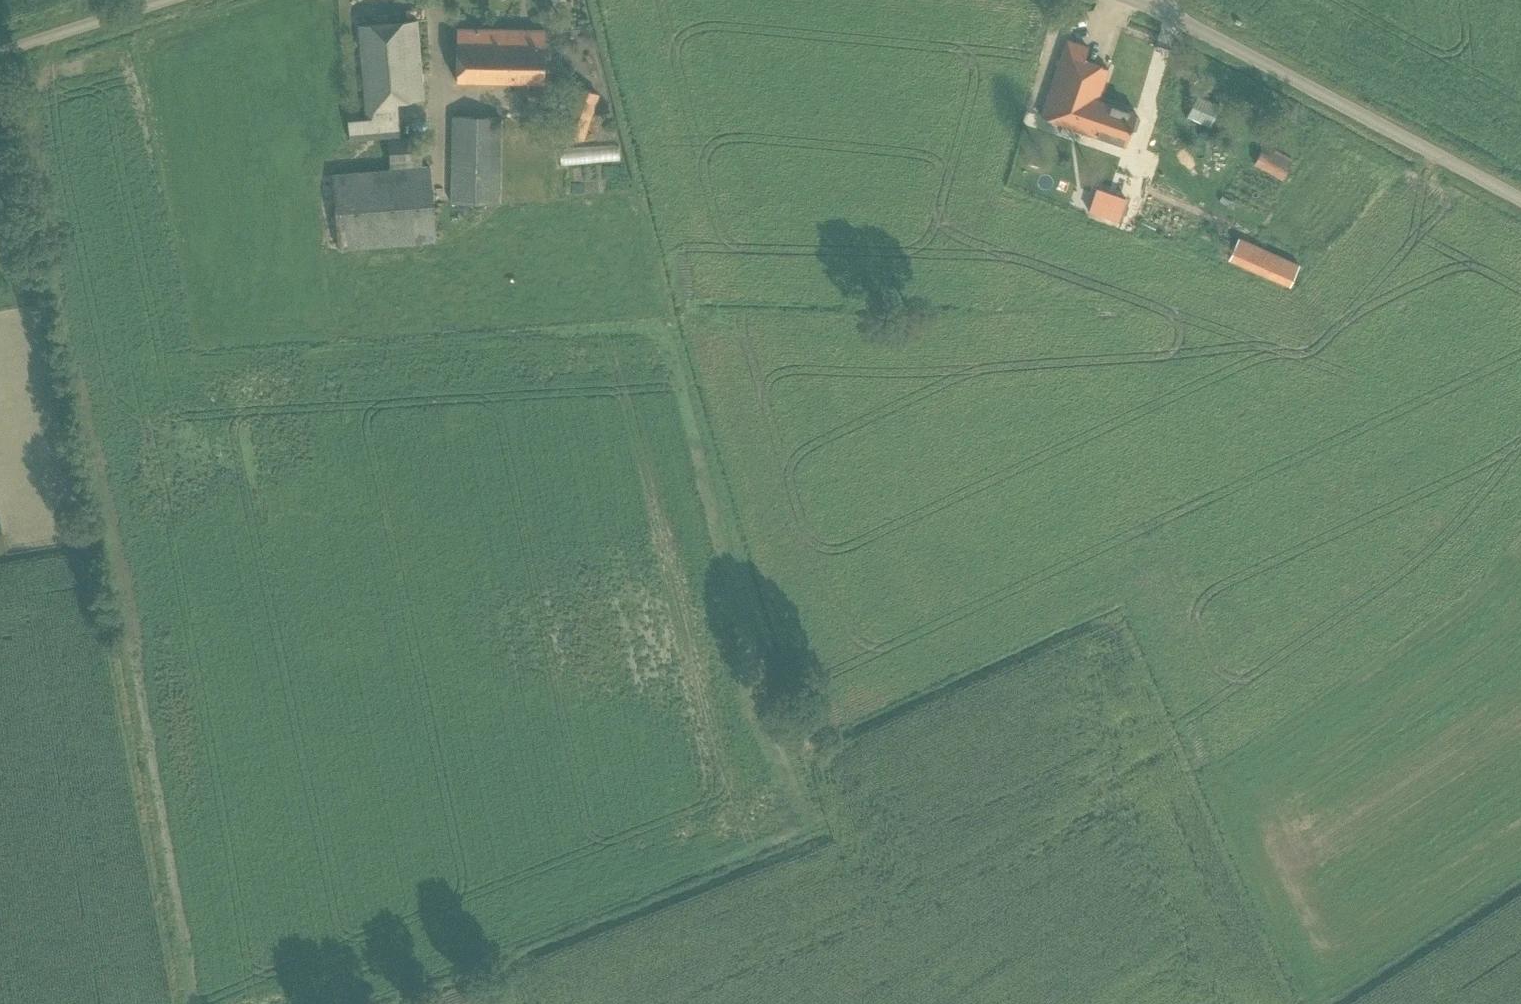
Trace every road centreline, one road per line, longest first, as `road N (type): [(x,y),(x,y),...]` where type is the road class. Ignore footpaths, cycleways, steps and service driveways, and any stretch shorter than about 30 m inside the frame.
road 1 (unclassified): [(1128,0),(1520,199)]
road 2 (unclassified): [(0,52),(166,0)]

